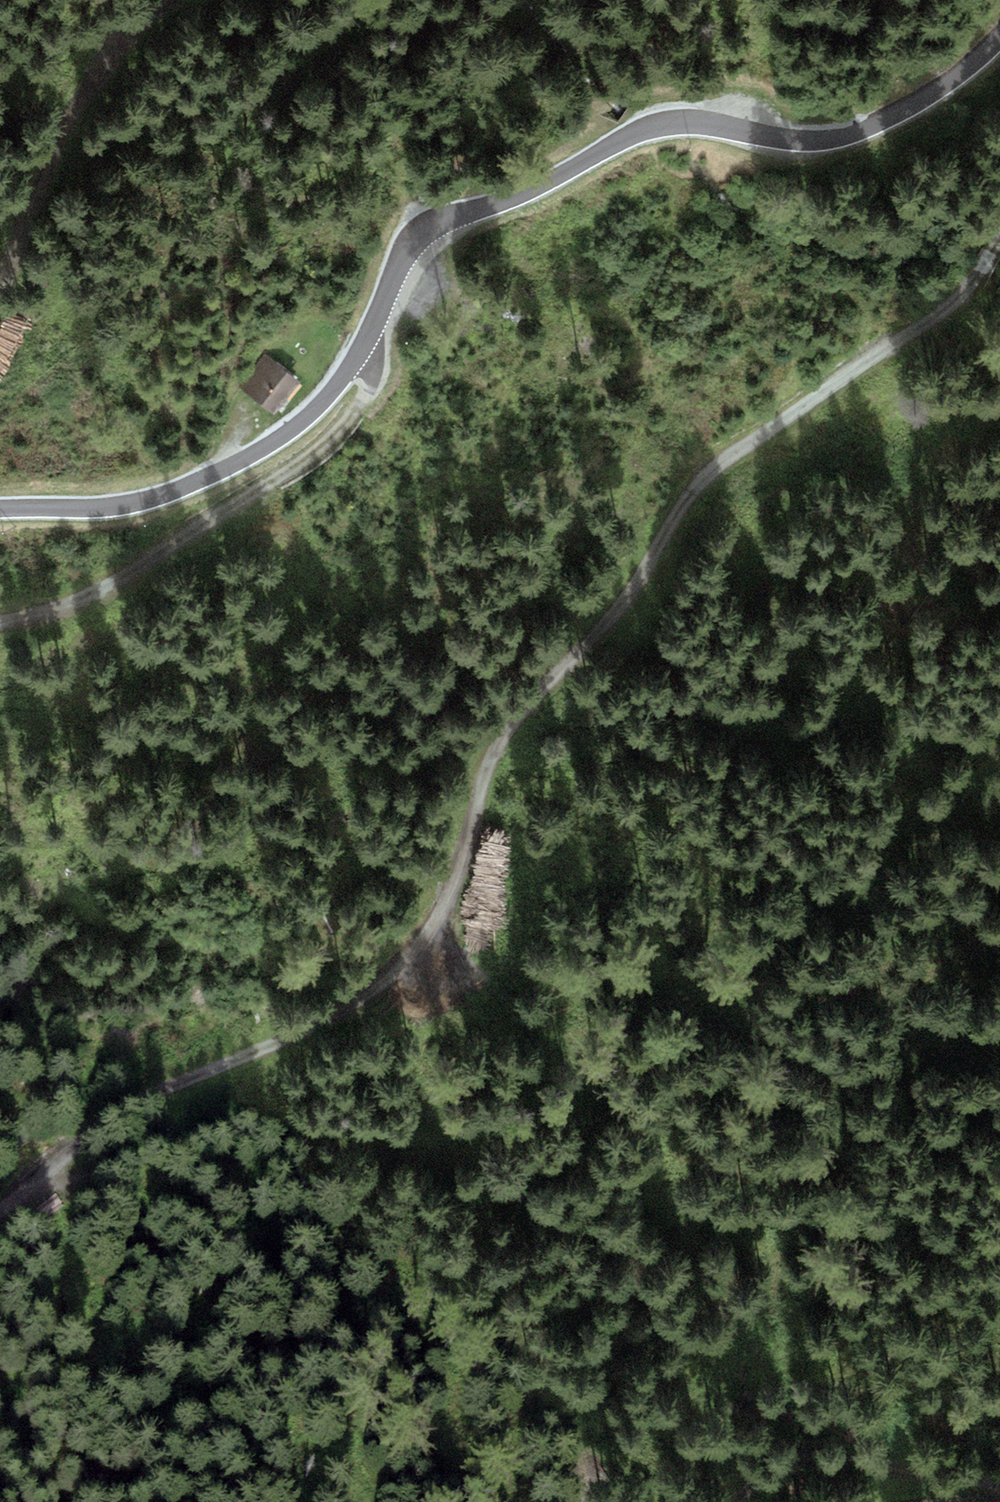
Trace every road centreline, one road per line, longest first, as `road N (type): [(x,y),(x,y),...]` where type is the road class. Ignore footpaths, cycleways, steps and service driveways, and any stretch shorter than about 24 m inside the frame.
road 1 (track): [(999,238),(967,289),(934,317),(727,457),(694,489),(625,601),(497,743),(442,909),(411,958),(335,1016),(133,1102),(82,1134),(0,1207)]
road 2 (unclassified): [(999,37),(929,97),(852,129),(798,135),(713,117),(632,132),(431,242),(392,290),(345,375),(303,422),(163,489),(102,503),(0,506)]
road 3 (track): [(999,737),(679,1037),(489,1126),(291,1122),(47,1192),(27,1186)]
road 4 (track): [(0,615),(138,562),(274,483),(356,414),(376,373),(369,332)]
road 5 (track): [(0,297),(67,130),(106,56),(158,0)]
road 6 (track): [(735,1501),(780,1464),(821,1450),(999,1484)]

